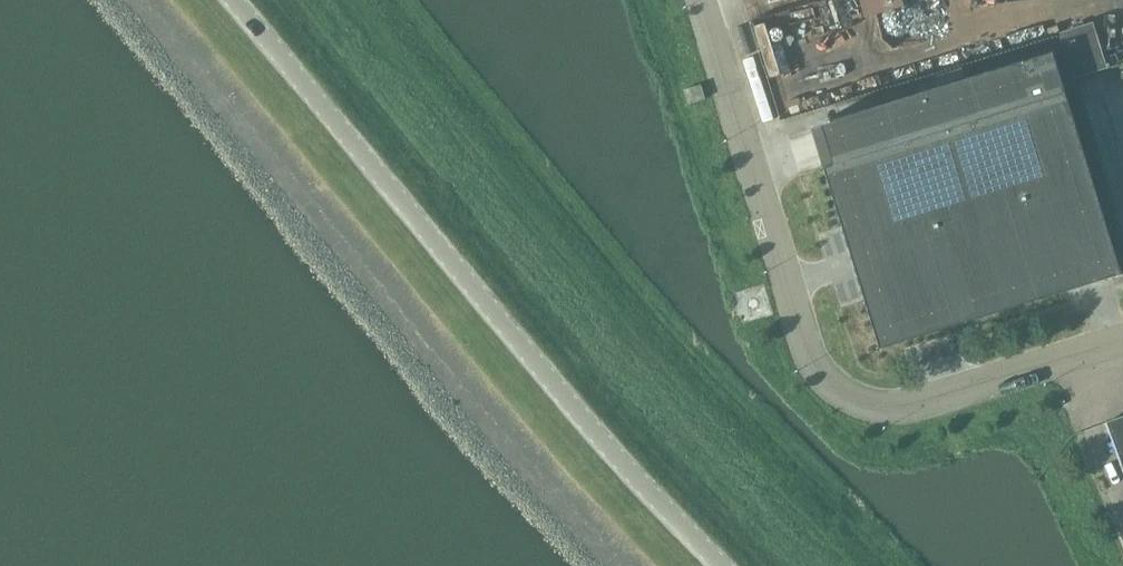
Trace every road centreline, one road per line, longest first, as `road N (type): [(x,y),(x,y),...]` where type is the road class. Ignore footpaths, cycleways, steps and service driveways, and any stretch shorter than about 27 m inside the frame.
road 1 (tertiary): [(718,565),(551,382),(238,0)]
road 2 (unclassified): [(1122,342),(897,406),(867,405),(827,383),(701,0)]

